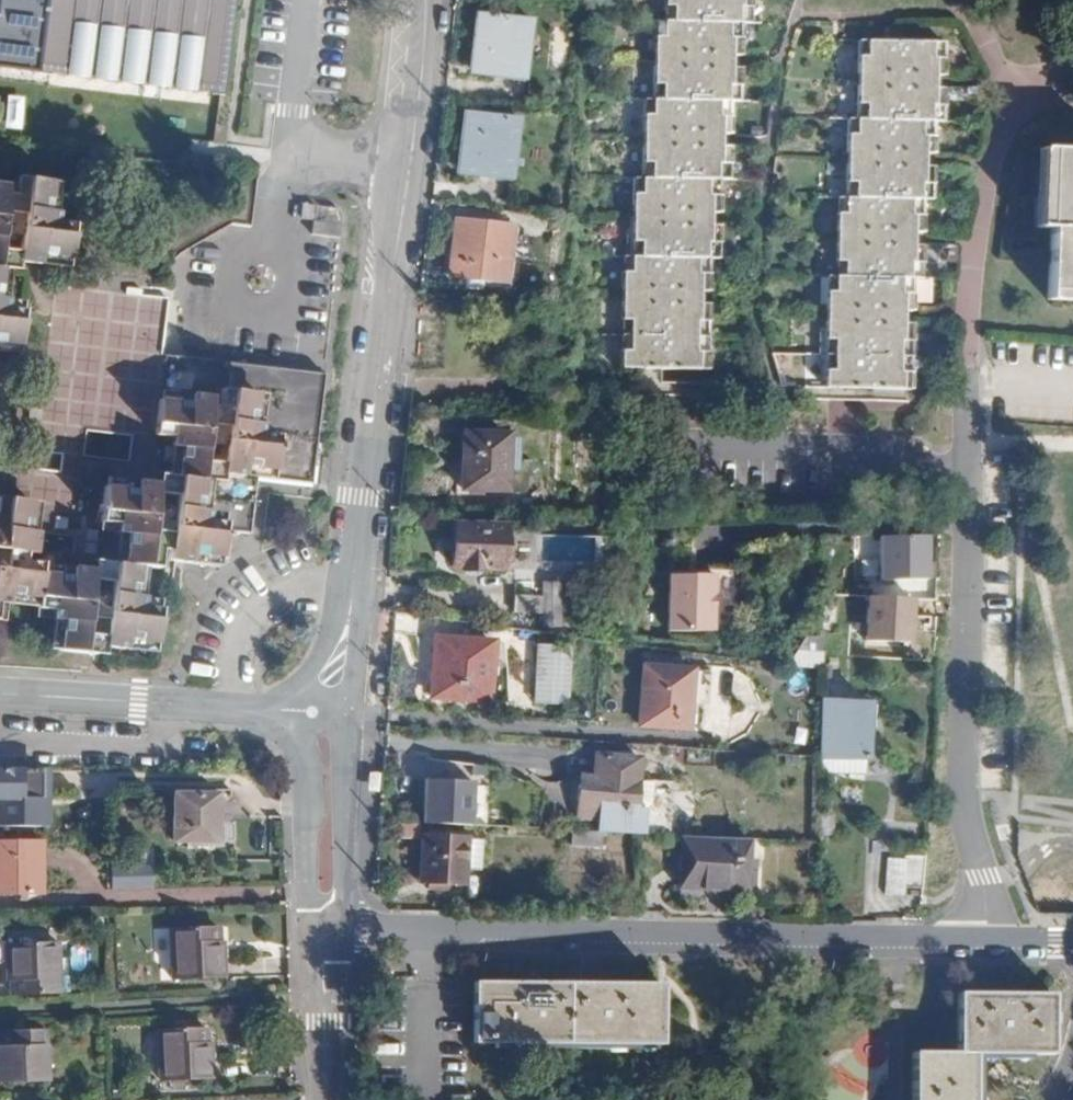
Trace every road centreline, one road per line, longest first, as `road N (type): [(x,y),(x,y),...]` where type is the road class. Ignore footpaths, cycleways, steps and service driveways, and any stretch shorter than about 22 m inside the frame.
road 1 (residential): [(327,926),(985,939)]
road 2 (tertiary): [(425,0),(349,616)]
road 3 (residential): [(985,939),(983,879),(962,812),(964,459)]
road 4 (residential): [(964,459),(672,442)]
road 5 (tertiary): [(0,695),(273,710)]
road 6 (tertiary): [(299,725),(311,880),(327,926)]
road 7 (tertiary): [(327,926),(341,898),(347,727)]
road 8 (tertiary): [(325,1099),(327,926)]

